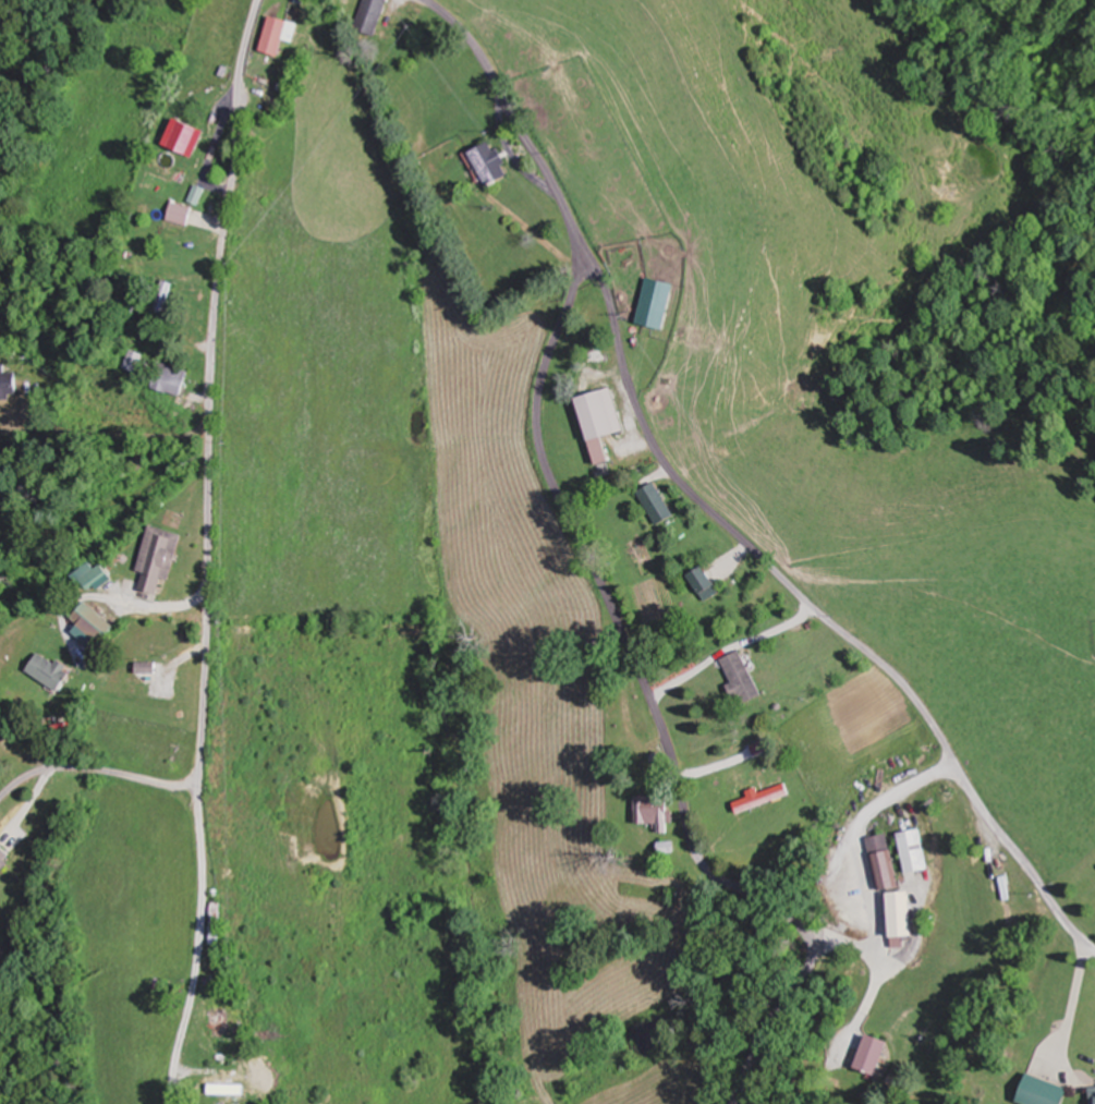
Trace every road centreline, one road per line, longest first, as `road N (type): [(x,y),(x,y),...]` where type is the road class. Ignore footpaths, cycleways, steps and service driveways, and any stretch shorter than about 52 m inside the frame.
road 1 (residential): [(733,1103),(806,972),(810,945),(793,921),(701,859),(660,720),(540,441),(548,354),(575,275),(568,218),(482,54),(425,0)]
road 2 (residential): [(261,0),(241,82),(212,362),(198,805),(204,918),(172,1103)]
road 3 (residential): [(1094,949),(987,816),(907,688),(674,475),(634,400),(605,287),(574,245)]
road 4 (residential): [(199,790),(60,769),(0,802)]

